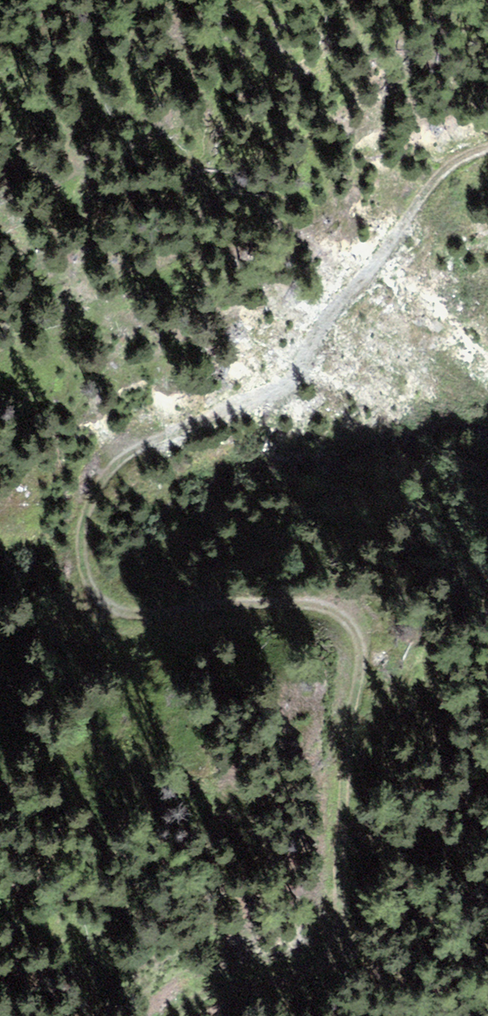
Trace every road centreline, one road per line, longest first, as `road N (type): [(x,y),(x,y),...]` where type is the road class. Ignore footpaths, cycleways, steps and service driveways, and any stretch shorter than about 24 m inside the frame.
road 1 (track): [(356,665),(367,633),(354,612),(327,601),(294,597),(115,619),(89,599),(74,546),(80,512),(100,476),(128,454),(284,388),(324,330)]
road 2 (track): [(356,665),(328,939),(314,966),(290,986),(209,1003),(188,1015)]
road 3 (track): [(487,156),(439,181),(324,330)]

